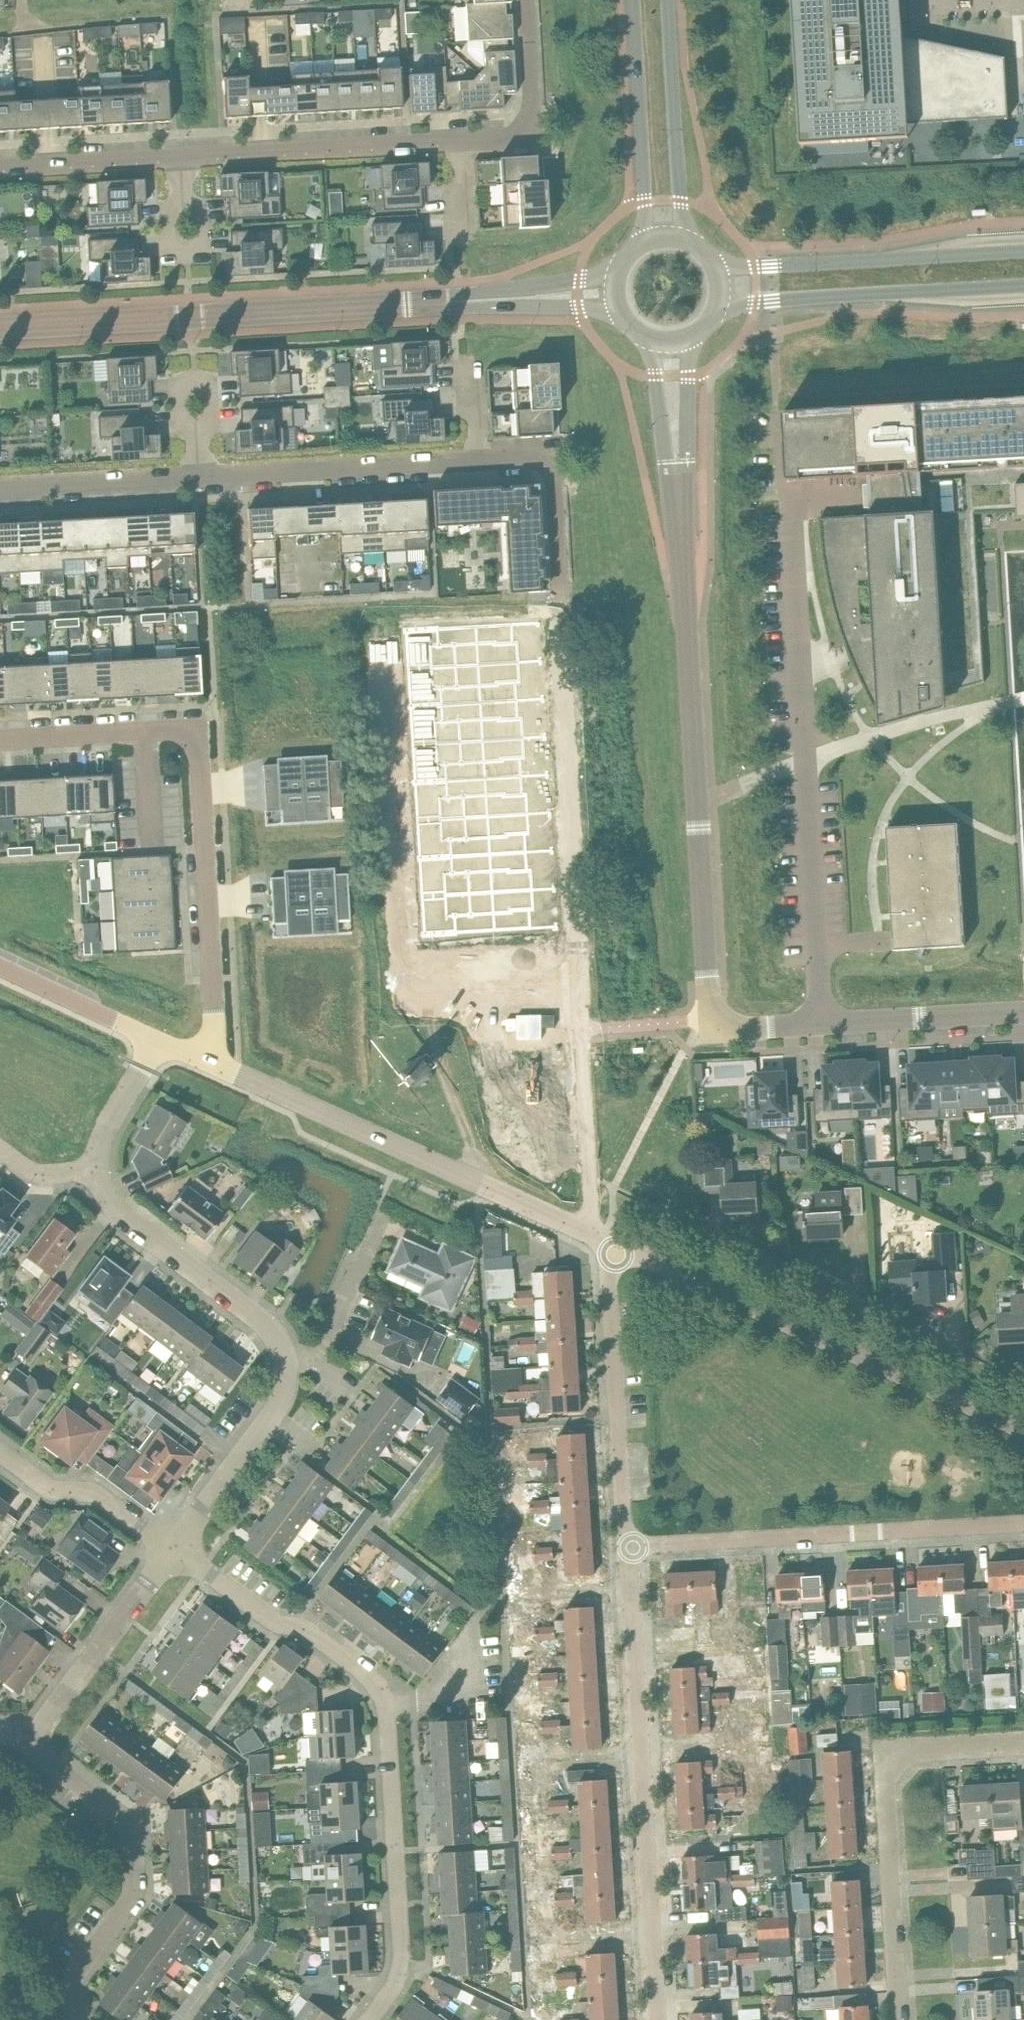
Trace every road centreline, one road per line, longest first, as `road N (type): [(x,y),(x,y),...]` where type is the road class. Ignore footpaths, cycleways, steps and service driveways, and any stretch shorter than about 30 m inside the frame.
road 1 (unclassified): [(563,614),(594,1235)]
road 2 (residential): [(369,2019),(401,1957),(382,1691),(308,1630),(272,1620),(173,1547)]
road 3 (residential): [(0,739),(193,732),(214,1033),(204,1059)]
road 4 (residential): [(658,2019),(627,1545)]
road 5 (unclassified): [(1023,1429),(607,1241)]
road 6 (residential): [(0,327),(448,302)]
road 7 (unclassified): [(594,1235),(204,1059)]
road 8 (residential): [(899,2019),(887,1766),(899,1751),(1023,1742)]
road 9 (residential): [(627,1545),(1023,1522)]
road 10 (residential): [(75,2019),(77,1970),(130,1901),(131,1830),(18,1732)]
road 11 (unclassified): [(860,497),(791,502),(807,762)]
road 12 (residential): [(698,803),(711,1014),(731,1029),(820,1023)]
road 13 (tertiary): [(709,325),(781,302),(1023,288)]
road 14 (tertiary): [(1023,253),(755,270),(707,260)]
road 15 (residential): [(627,1545),(607,1241)]
road 16 (residential): [(180,157),(459,141)]
road 17 (residential): [(200,477),(477,462)]
road 18 (residential): [(286,1362),(258,1317),(116,1212),(100,1171)]
road 19 (unclassified): [(807,762),(820,1023)]
road 20 (tertiary): [(632,0),(642,205),(636,255)]
road 21 (tertiary): [(694,250),(680,202),(666,0)]
road 22 (residential): [(18,1732),(45,1722),(173,1547)]
road 23 (residential): [(649,341),(684,571)]
road 24 (residential): [(684,571),(698,803)]
road 25 (residential): [(684,571),(687,341)]
road 26 (unclassified): [(807,762),(868,736),(1023,698)]
road 27 (residential): [(477,462),(530,459),(555,471),(563,614)]
road 28 (residential): [(173,1547),(280,1405),(286,1362)]
road 29 (residential): [(820,1023),(1023,1010)]
road 30 (residential): [(173,1547),(95,1491),(52,1489),(0,1452)]
road 31 (residential): [(0,489),(200,477)]
road 32 (residential): [(286,1362),(313,1361),(384,1216)]
road 33 (residential): [(625,268),(580,283),(448,302)]
road 34 (residential): [(0,167),(180,157)]
road 35 (unclassified): [(157,1039),(0,967)]
road 36 (residential): [(448,302),(618,306)]
road 37 (residential): [(100,1171),(102,1132),(157,1039)]
road 38 (residential): [(526,0),(528,131)]

